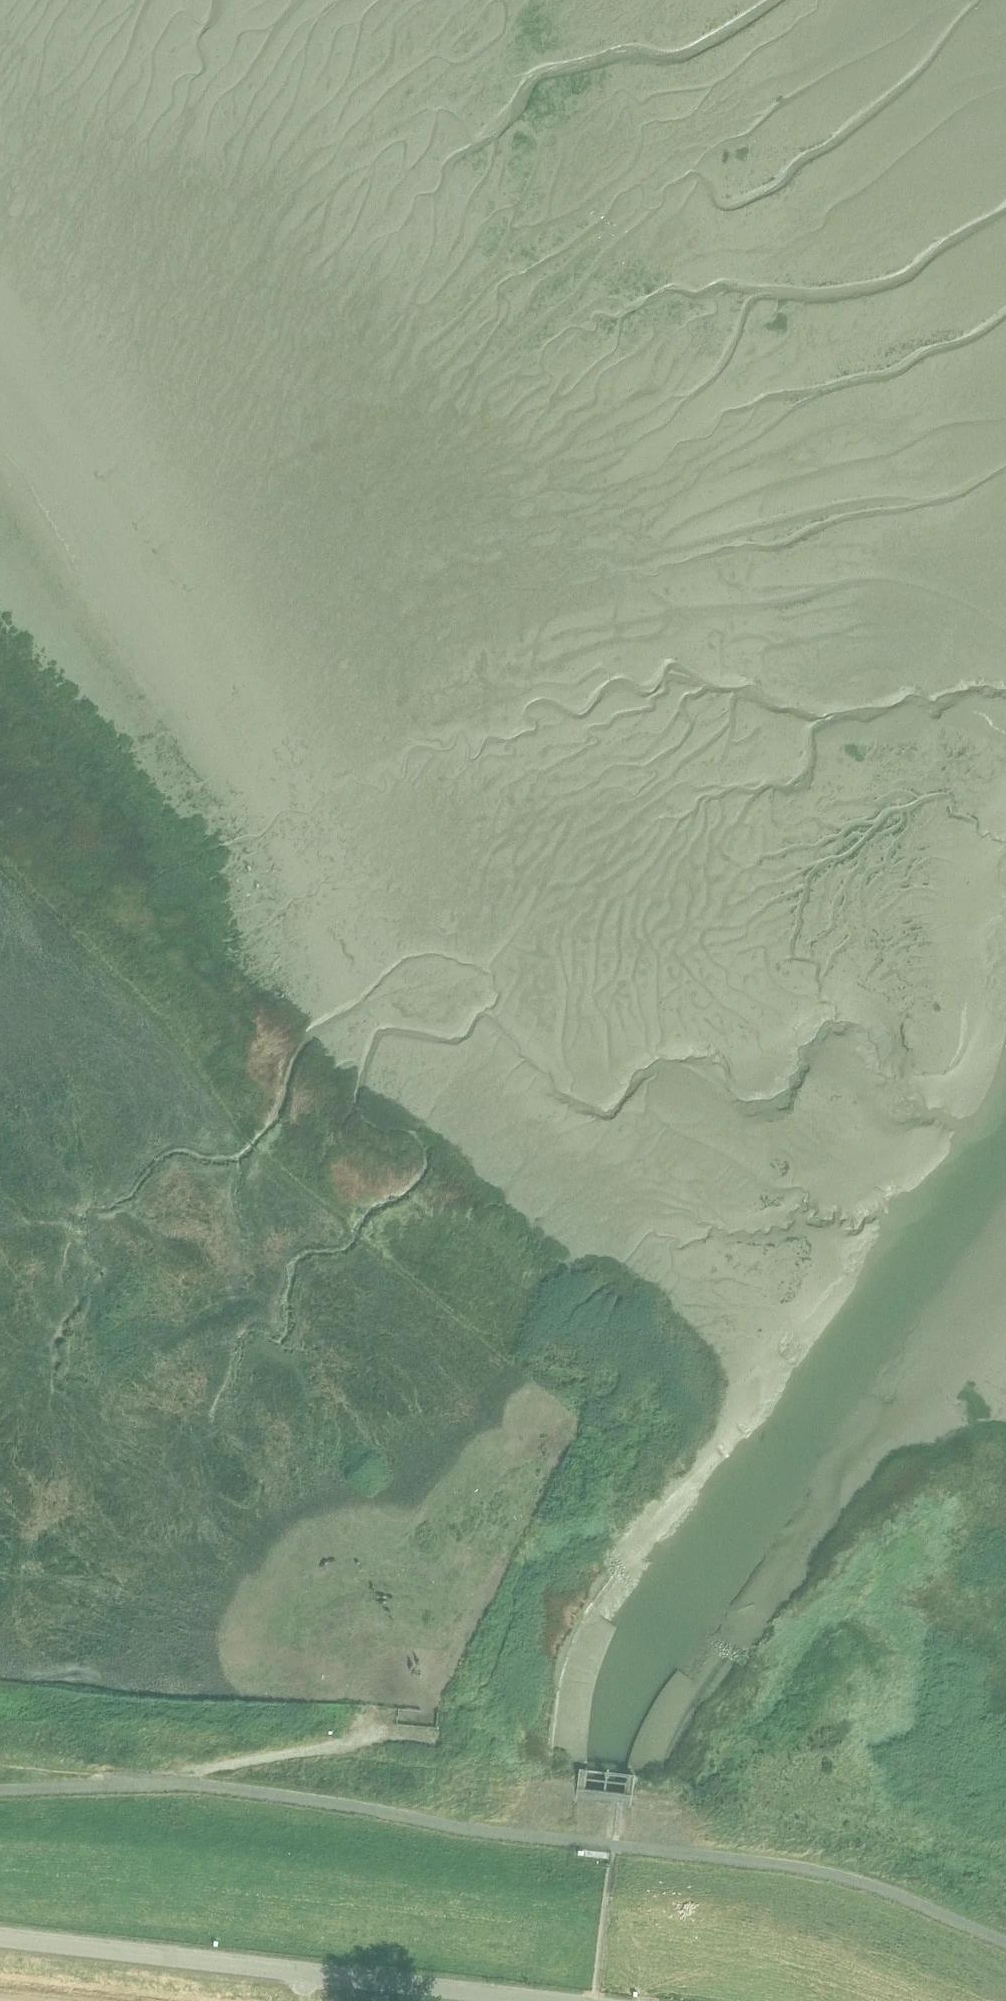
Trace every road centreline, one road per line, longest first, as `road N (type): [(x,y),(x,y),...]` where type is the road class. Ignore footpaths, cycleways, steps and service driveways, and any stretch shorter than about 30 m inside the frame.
road 1 (unclassified): [(532,2000),(0,1938)]
road 2 (track): [(182,1785),(0,1761)]

